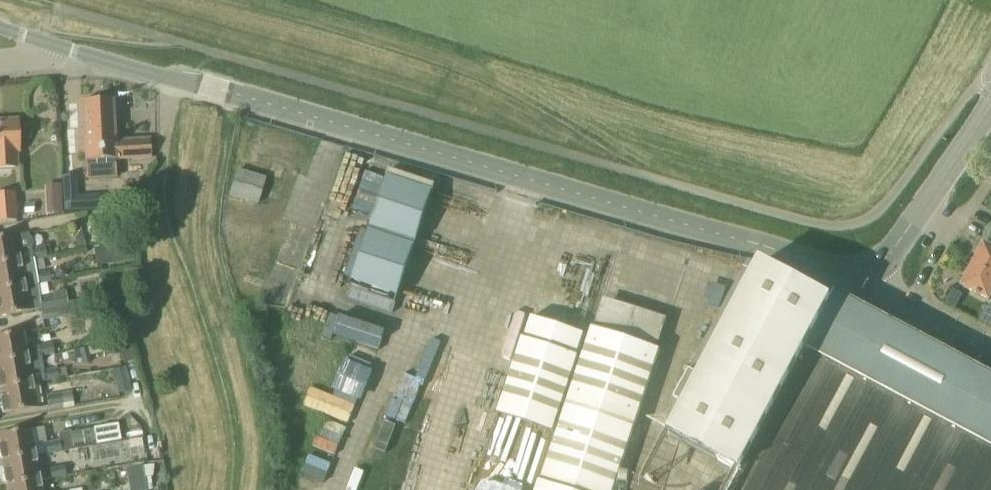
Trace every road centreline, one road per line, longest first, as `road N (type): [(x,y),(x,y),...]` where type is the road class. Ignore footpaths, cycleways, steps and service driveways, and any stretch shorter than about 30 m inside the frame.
road 1 (unclassified): [(878,265),(825,266),(49,40)]
road 2 (residential): [(878,265),(990,108)]
road 3 (track): [(654,178),(624,152),(507,87)]
road 4 (unclassified): [(990,347),(908,304),(878,265)]

